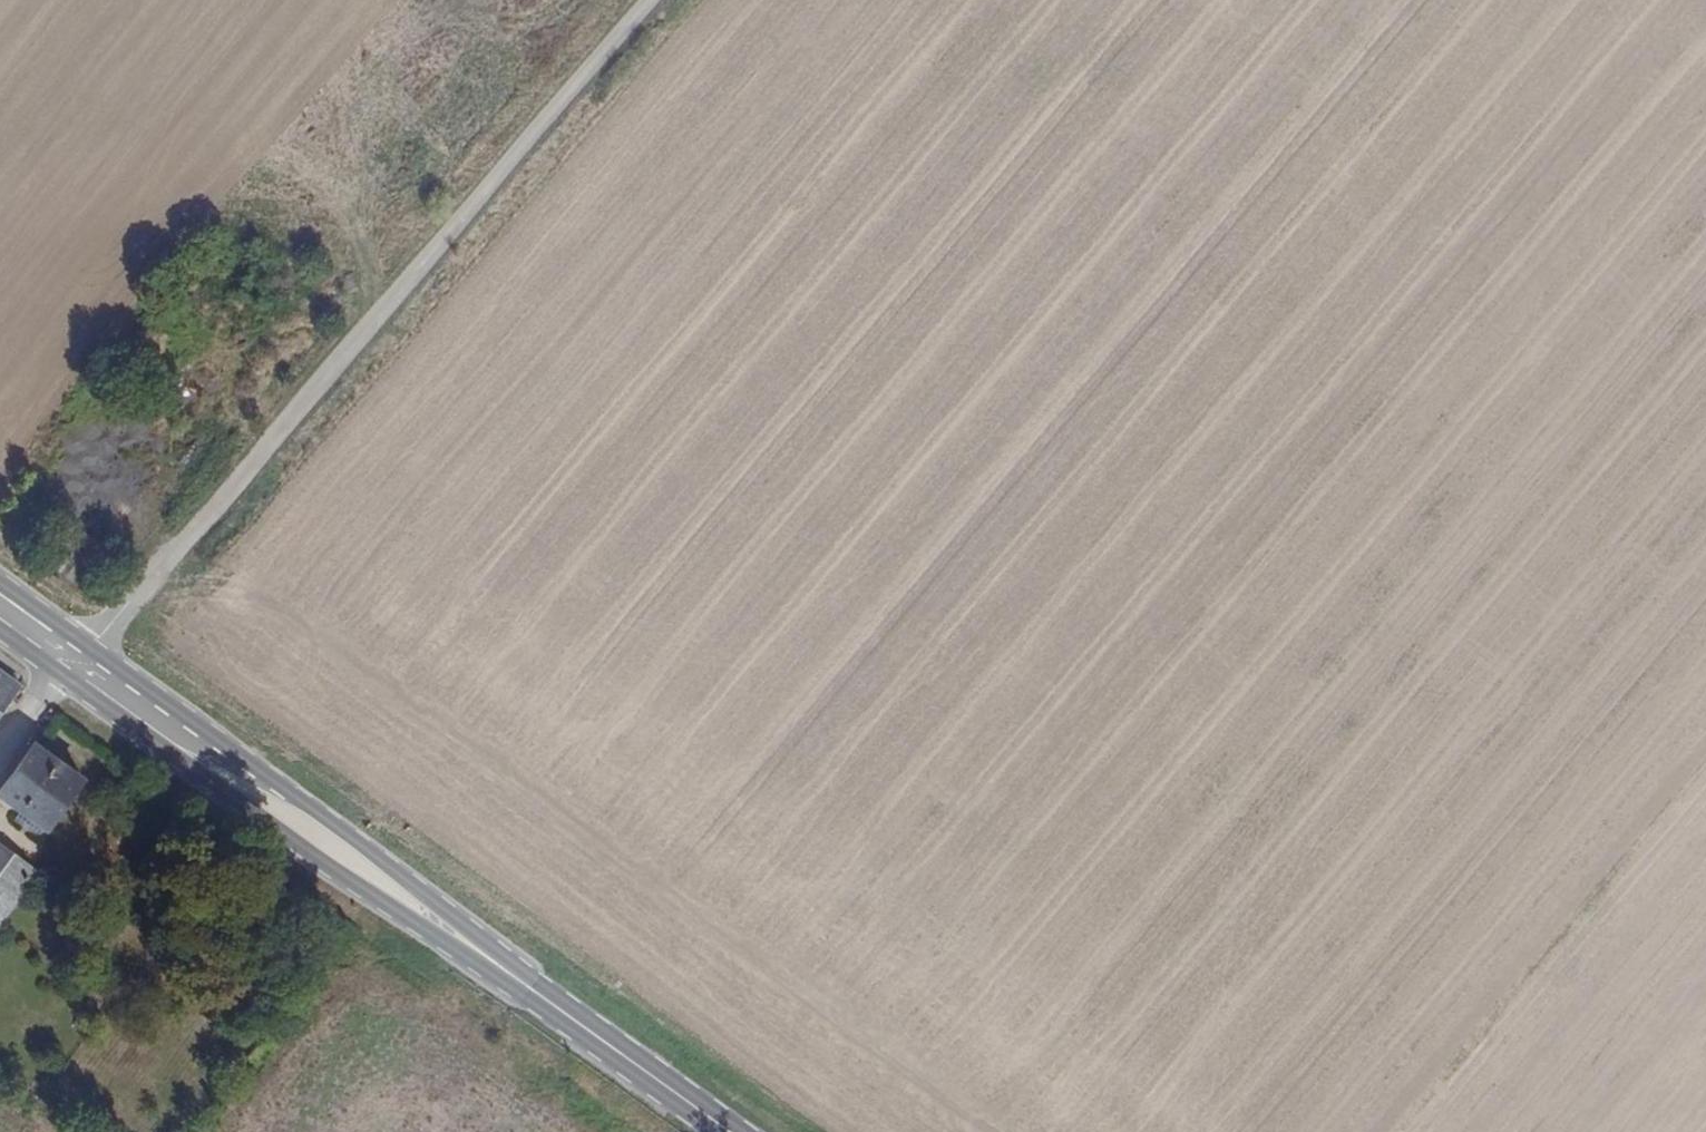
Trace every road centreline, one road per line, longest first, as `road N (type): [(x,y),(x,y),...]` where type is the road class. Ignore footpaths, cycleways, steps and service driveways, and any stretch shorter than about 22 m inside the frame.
road 1 (unclassified): [(79,661),(645,0)]
road 2 (primary): [(731,1131),(79,661)]

